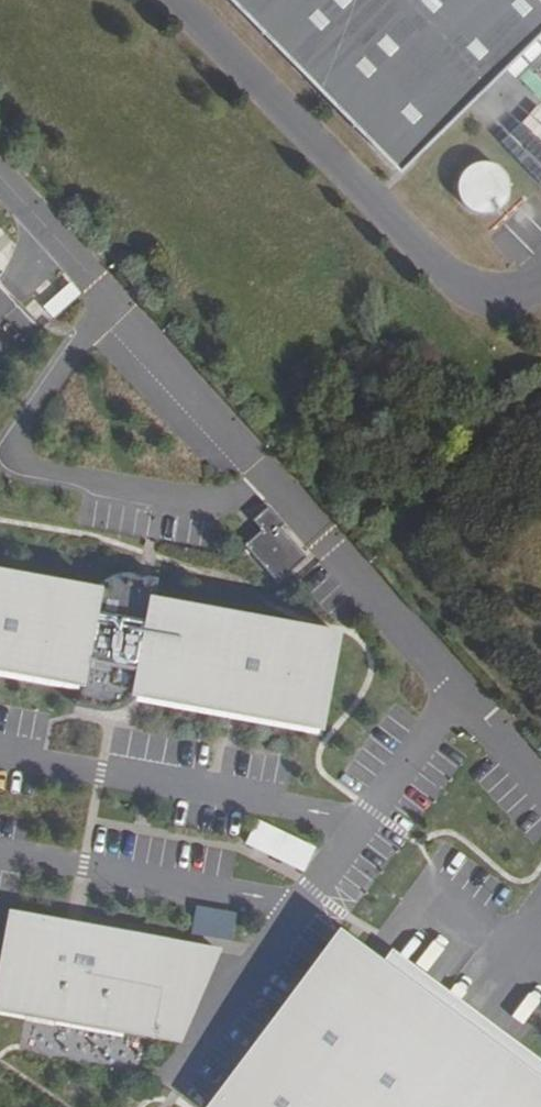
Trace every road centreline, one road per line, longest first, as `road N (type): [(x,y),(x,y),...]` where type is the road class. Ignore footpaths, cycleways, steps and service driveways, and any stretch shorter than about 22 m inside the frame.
road 1 (track): [(540,718),(404,564),(409,528),(540,404)]

